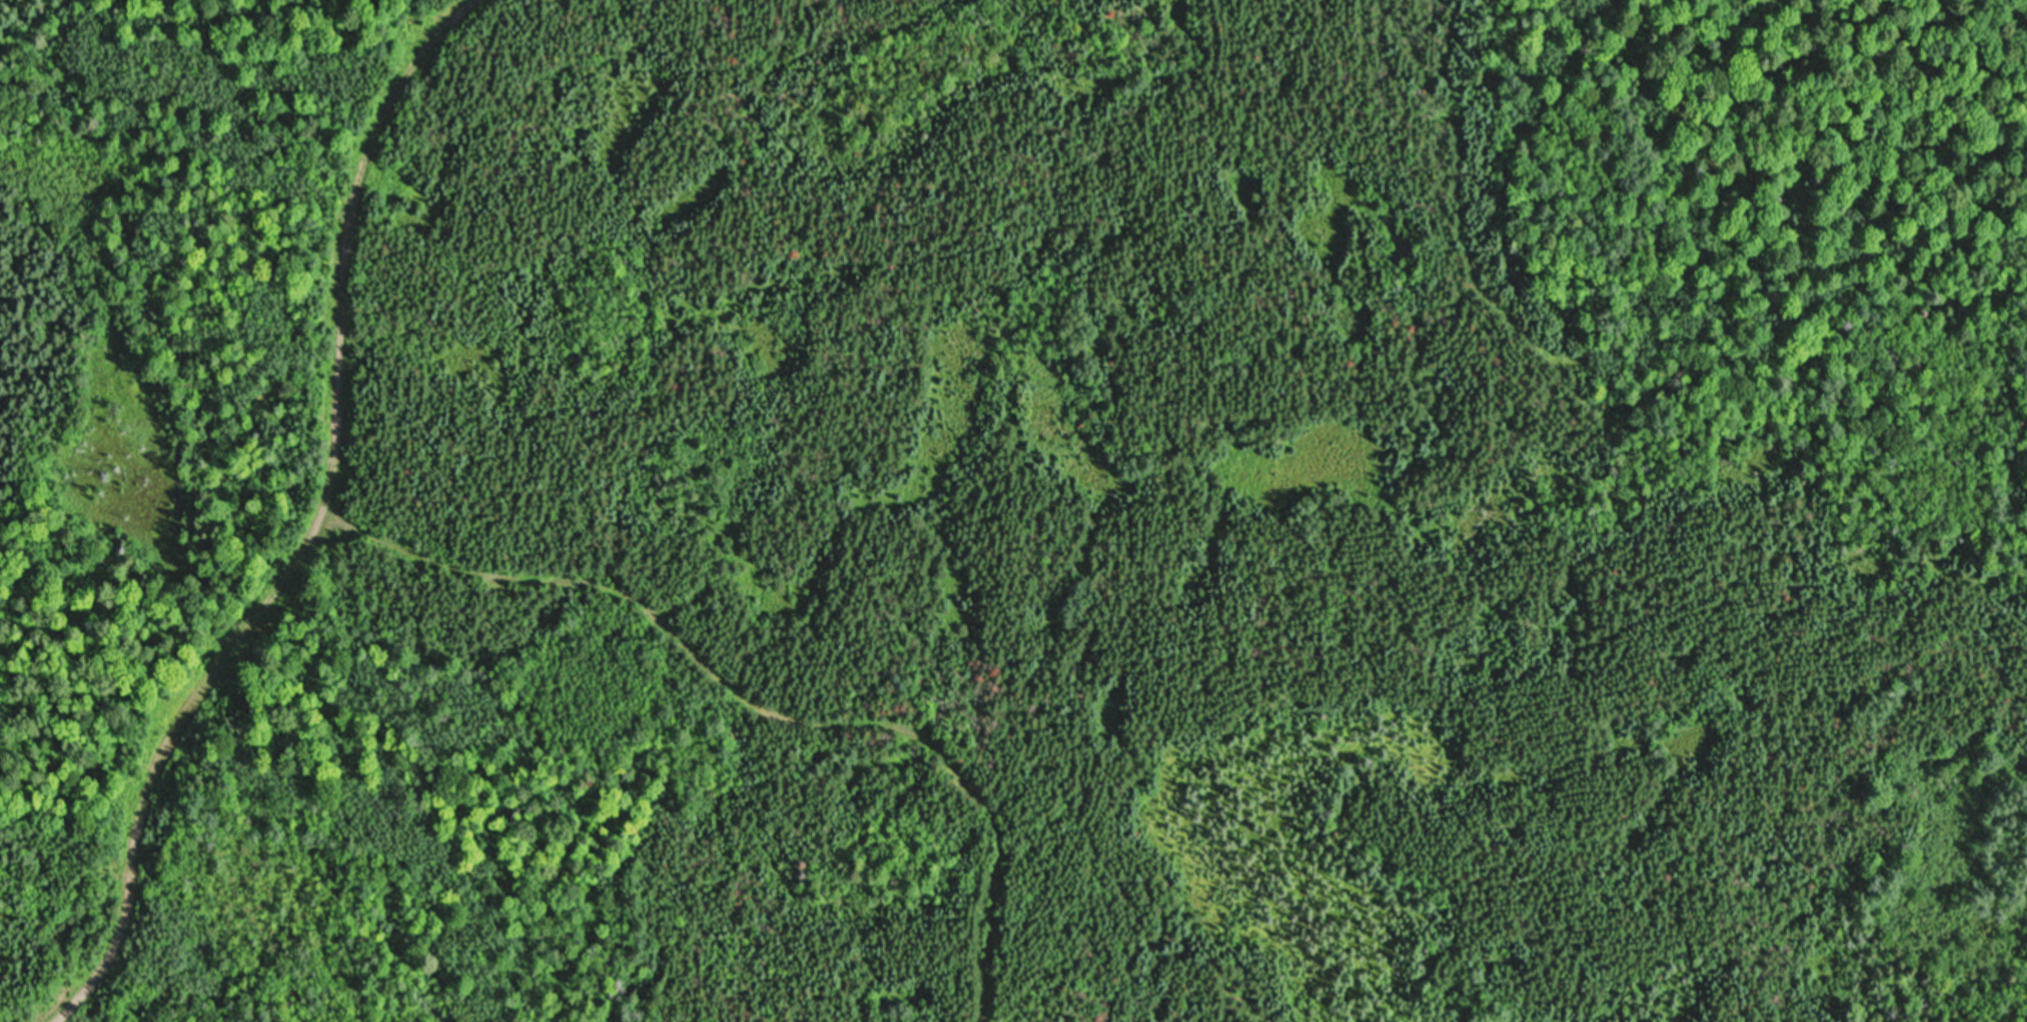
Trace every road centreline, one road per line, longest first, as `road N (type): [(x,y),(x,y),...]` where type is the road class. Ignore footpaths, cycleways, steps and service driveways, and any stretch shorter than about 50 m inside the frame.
road 1 (track): [(456,0),(411,38),(379,90),(340,212),(327,422),(306,529),(190,677),(157,742),(105,937),(40,1021)]

